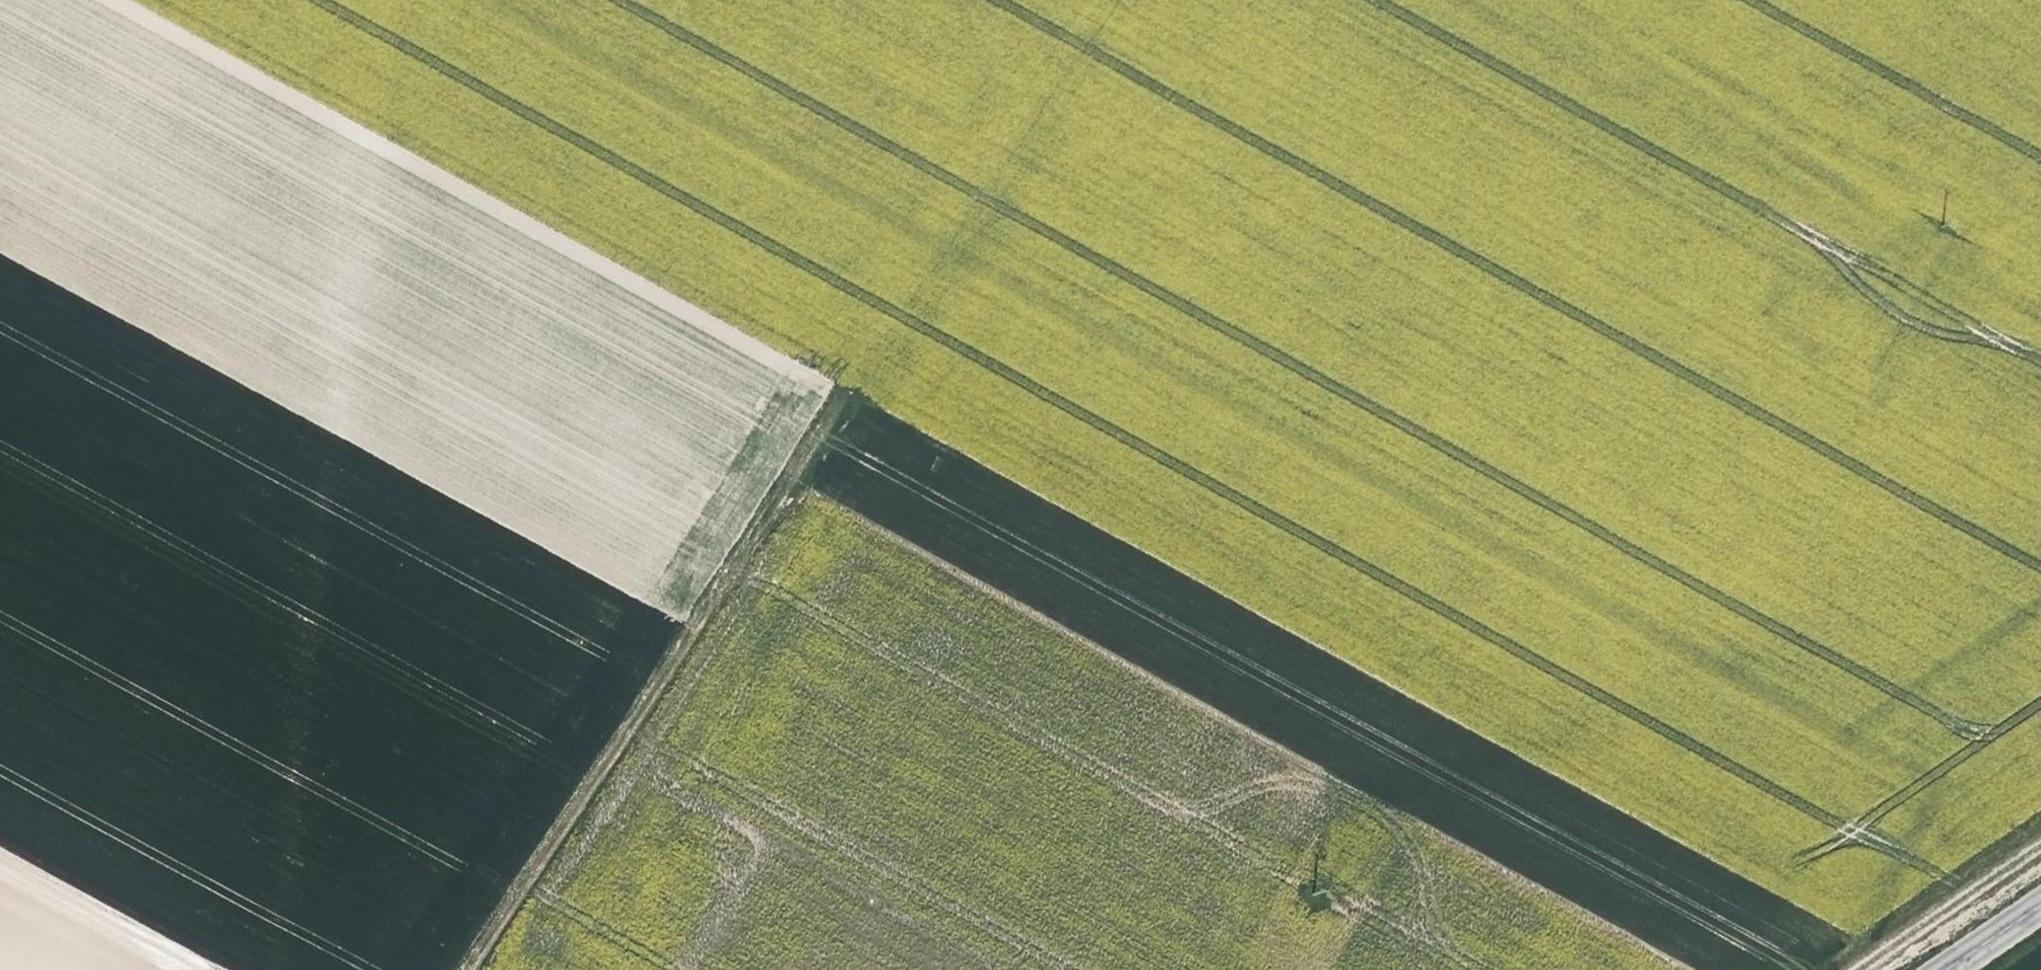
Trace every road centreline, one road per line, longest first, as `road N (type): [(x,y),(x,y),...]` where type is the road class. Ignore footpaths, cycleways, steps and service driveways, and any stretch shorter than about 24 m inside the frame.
road 1 (track): [(196,969),(0,864)]
road 2 (tertiary): [(1940,969),(2040,901)]

